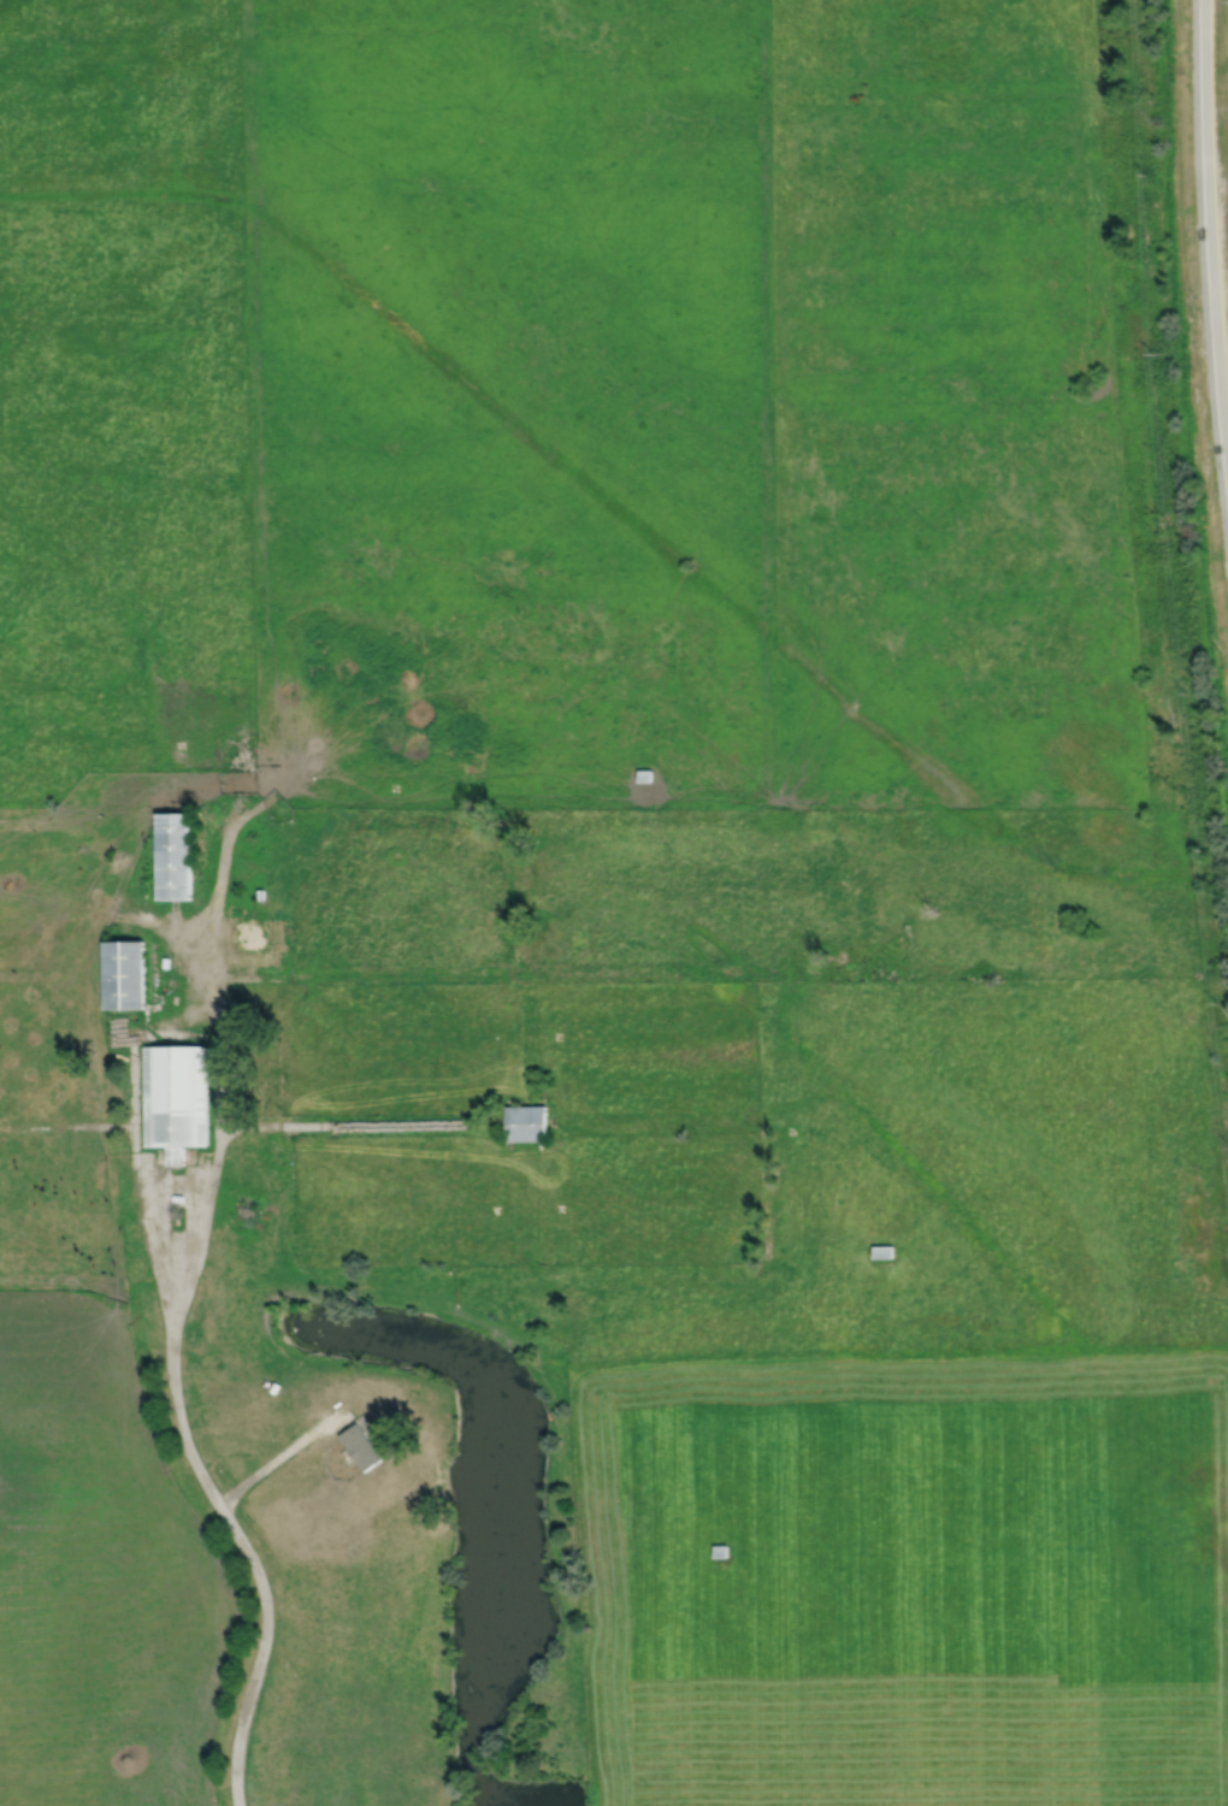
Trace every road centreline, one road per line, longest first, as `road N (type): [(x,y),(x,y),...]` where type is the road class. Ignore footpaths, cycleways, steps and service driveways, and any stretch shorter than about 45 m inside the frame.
road 1 (residential): [(239,1805),(238,1748),(266,1636),(265,1592),(181,1423),(173,1245)]
road 2 (motorway): [(1204,0),(1206,166),(1227,463)]

